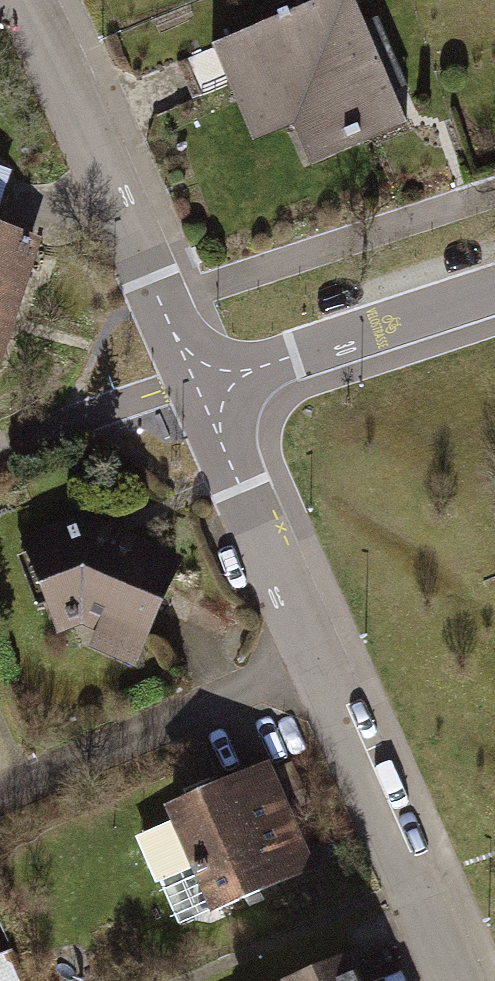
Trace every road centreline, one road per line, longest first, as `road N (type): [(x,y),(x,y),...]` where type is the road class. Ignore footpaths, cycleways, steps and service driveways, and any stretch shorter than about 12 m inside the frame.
road 1 (residential): [(194,384),(44,0)]
road 2 (residential): [(462,980),(311,662)]
road 3 (residential): [(311,662),(0,793)]
road 4 (residential): [(494,288),(194,384)]
road 5 (residential): [(311,662),(194,384)]

